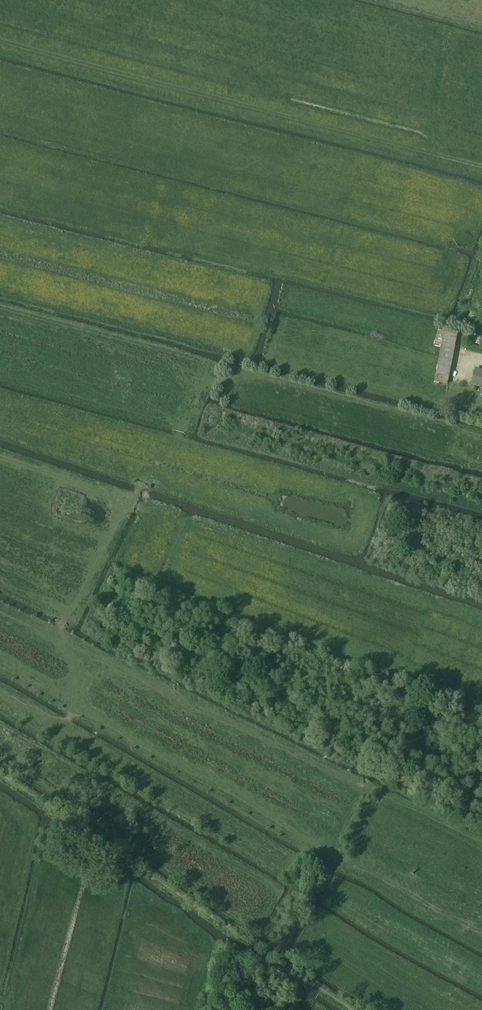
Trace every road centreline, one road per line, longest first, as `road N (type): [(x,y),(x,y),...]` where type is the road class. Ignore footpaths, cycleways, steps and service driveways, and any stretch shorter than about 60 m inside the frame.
road 1 (track): [(0,43),(481,169)]

